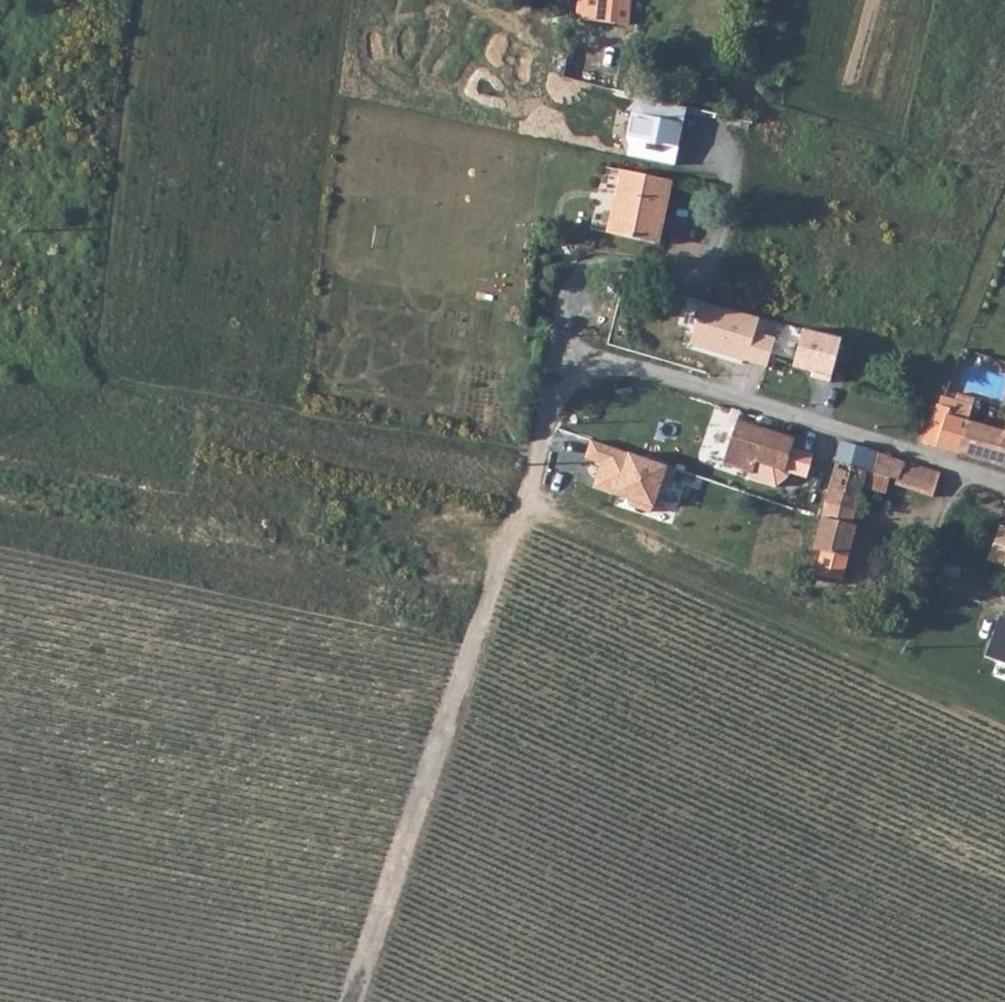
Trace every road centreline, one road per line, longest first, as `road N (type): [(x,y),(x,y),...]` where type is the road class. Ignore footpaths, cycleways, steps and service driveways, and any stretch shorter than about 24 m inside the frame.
road 1 (track): [(135,0),(90,385),(536,457)]
road 2 (track): [(356,1001),(564,374)]
road 3 (track): [(760,1001),(891,649),(918,607),(933,544)]
road 4 (residential): [(1004,114),(952,96),(857,439)]
road 5 (residential): [(564,374),(609,370),(857,439)]
road 6 (residential): [(857,439),(1004,485)]

